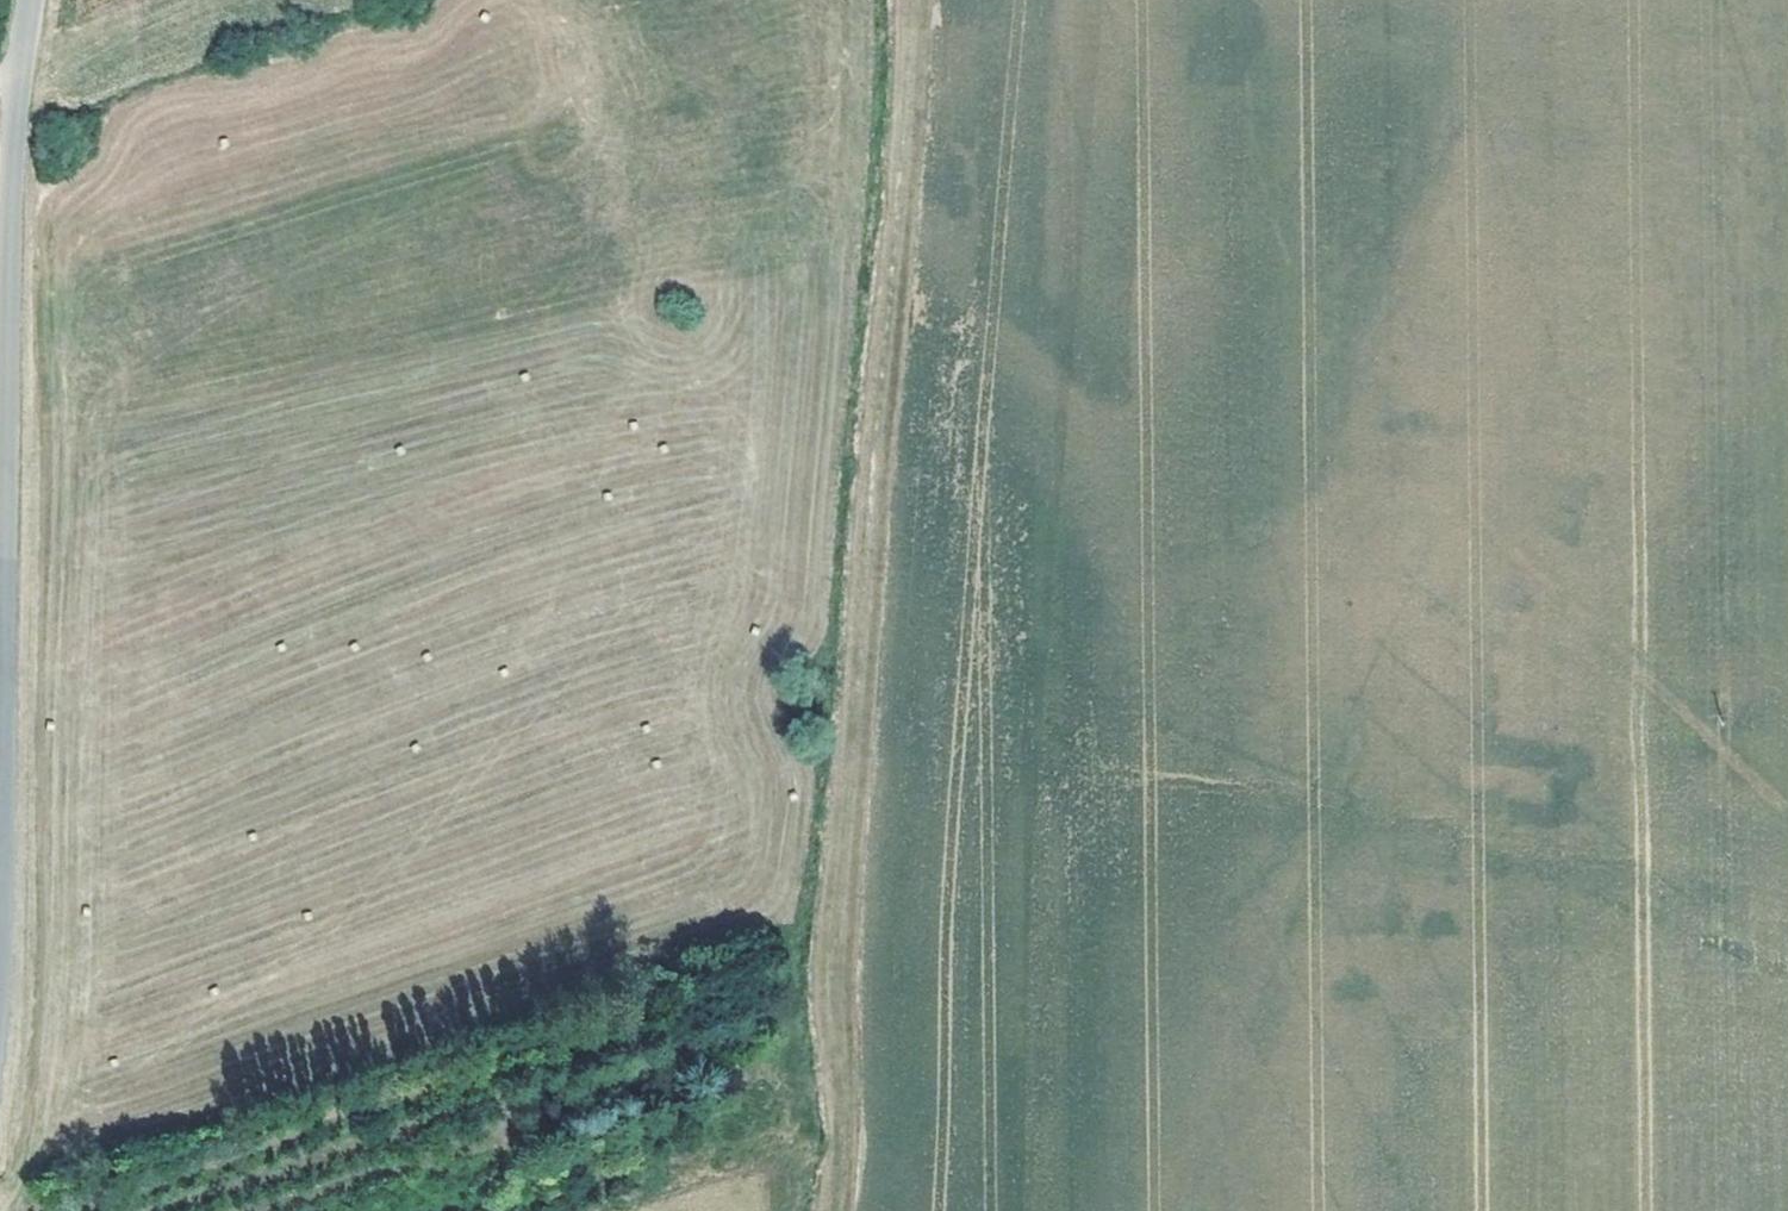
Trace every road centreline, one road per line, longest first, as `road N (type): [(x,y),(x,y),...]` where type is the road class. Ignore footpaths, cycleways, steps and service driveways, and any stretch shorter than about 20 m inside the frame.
road 1 (unclassified): [(0,928),(7,289),(12,151),(31,0)]

